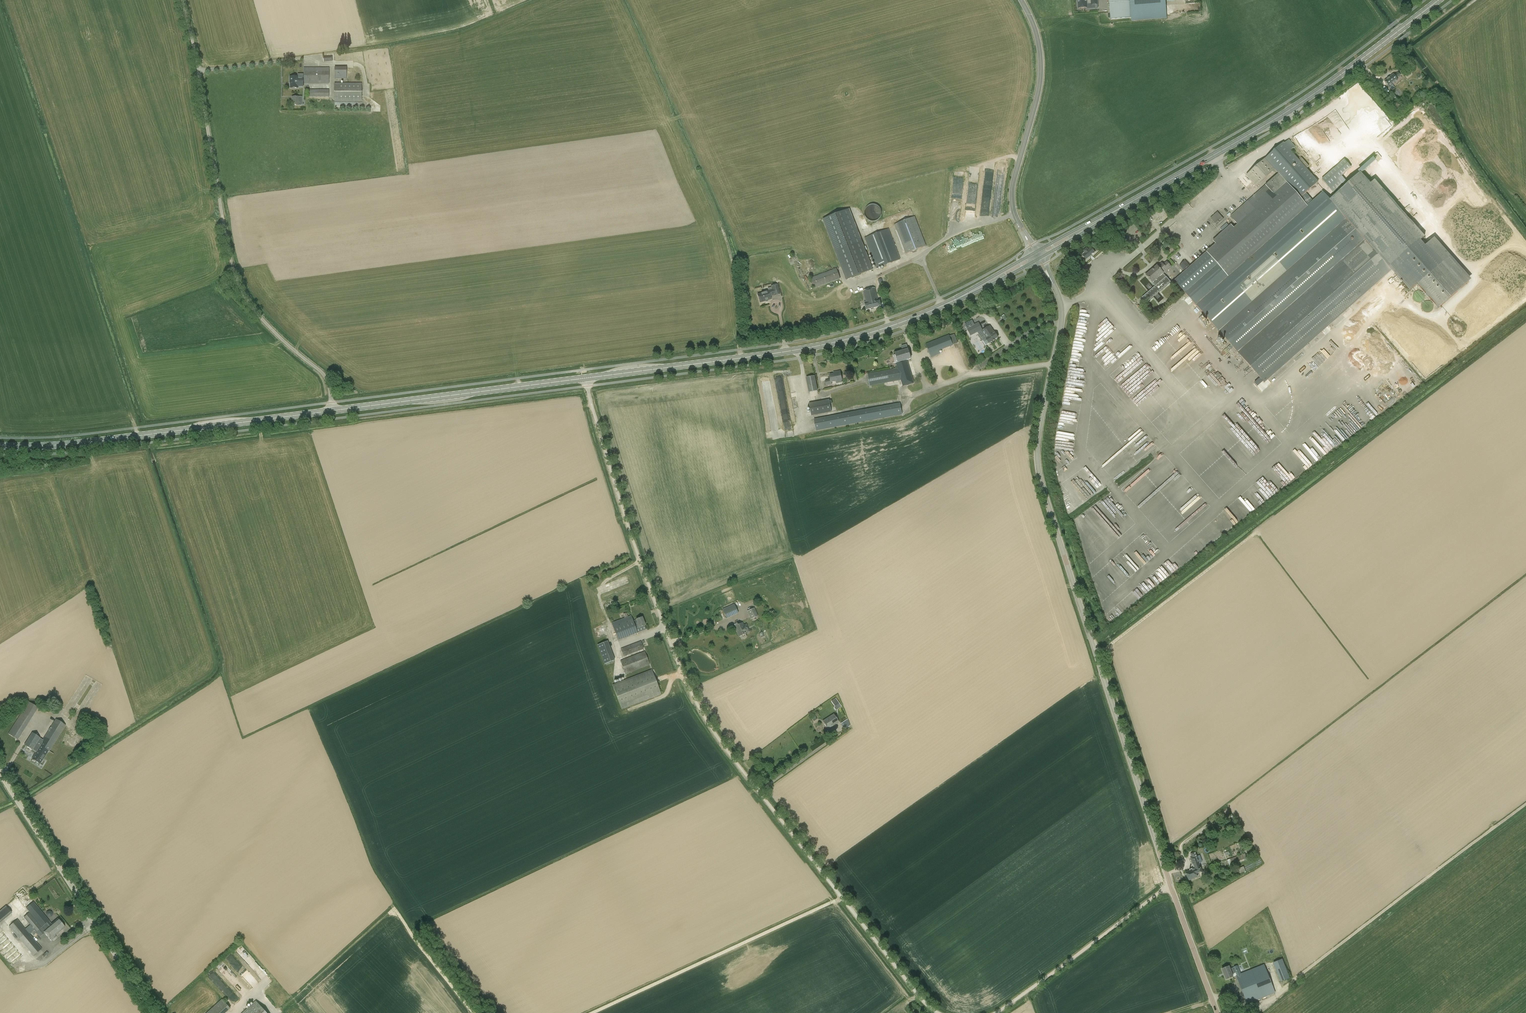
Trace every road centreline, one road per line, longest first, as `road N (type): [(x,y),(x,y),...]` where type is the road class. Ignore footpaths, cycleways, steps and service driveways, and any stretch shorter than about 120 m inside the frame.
road 1 (unclassified): [(937,1012),(701,717),(638,557),(585,378)]
road 2 (tertiary): [(1170,886),(1041,488),(1039,434),(1062,312),(1039,259)]
road 3 (unclassified): [(333,410),(323,374),(262,320),(235,276),(182,0)]
road 4 (primary): [(983,286),(824,345),(585,378)]
road 5 (primary): [(1120,209),(1275,120),(1439,0)]
road 6 (primary): [(333,410),(0,446)]
road 7 (unclassified): [(0,772),(153,1012)]
road 8 (tertiary): [(1035,253),(1012,205),(1040,75),(1036,33),(1021,0)]
road 9 (primary): [(585,378),(333,410)]
road 10 (unclassified): [(1170,886),(999,1012)]
road 11 (tertiary): [(1217,1012),(1170,886)]

